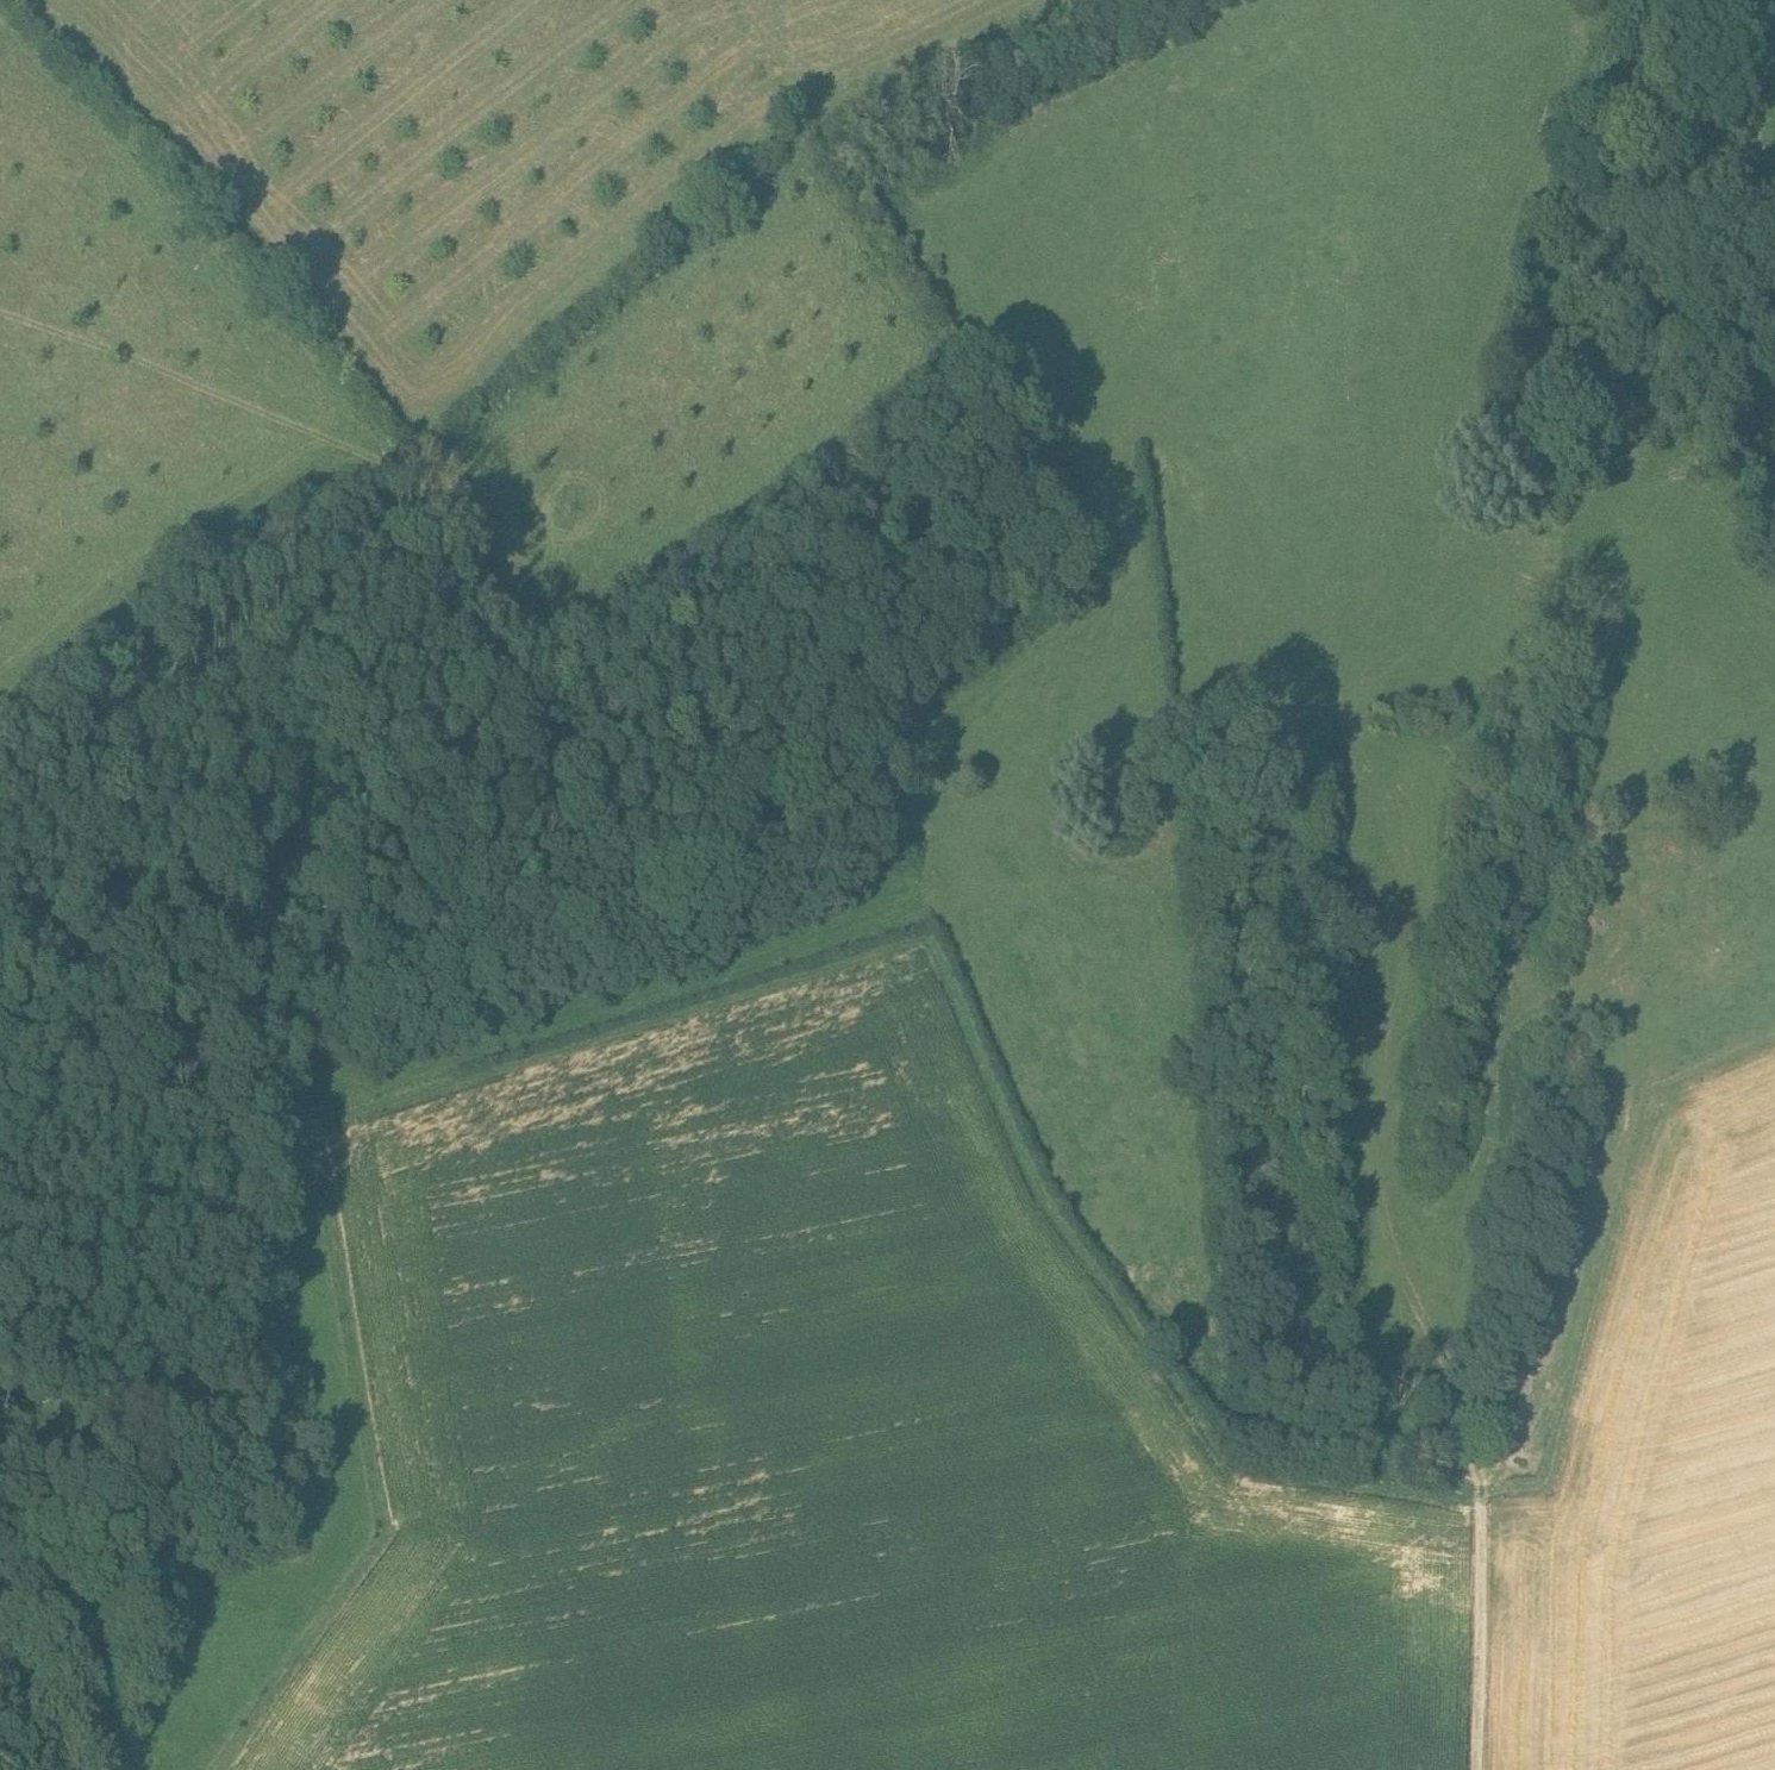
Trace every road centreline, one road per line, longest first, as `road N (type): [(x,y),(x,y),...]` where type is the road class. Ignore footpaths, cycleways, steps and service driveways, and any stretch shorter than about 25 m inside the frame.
road 1 (track): [(1471,1769),(1481,1496)]

